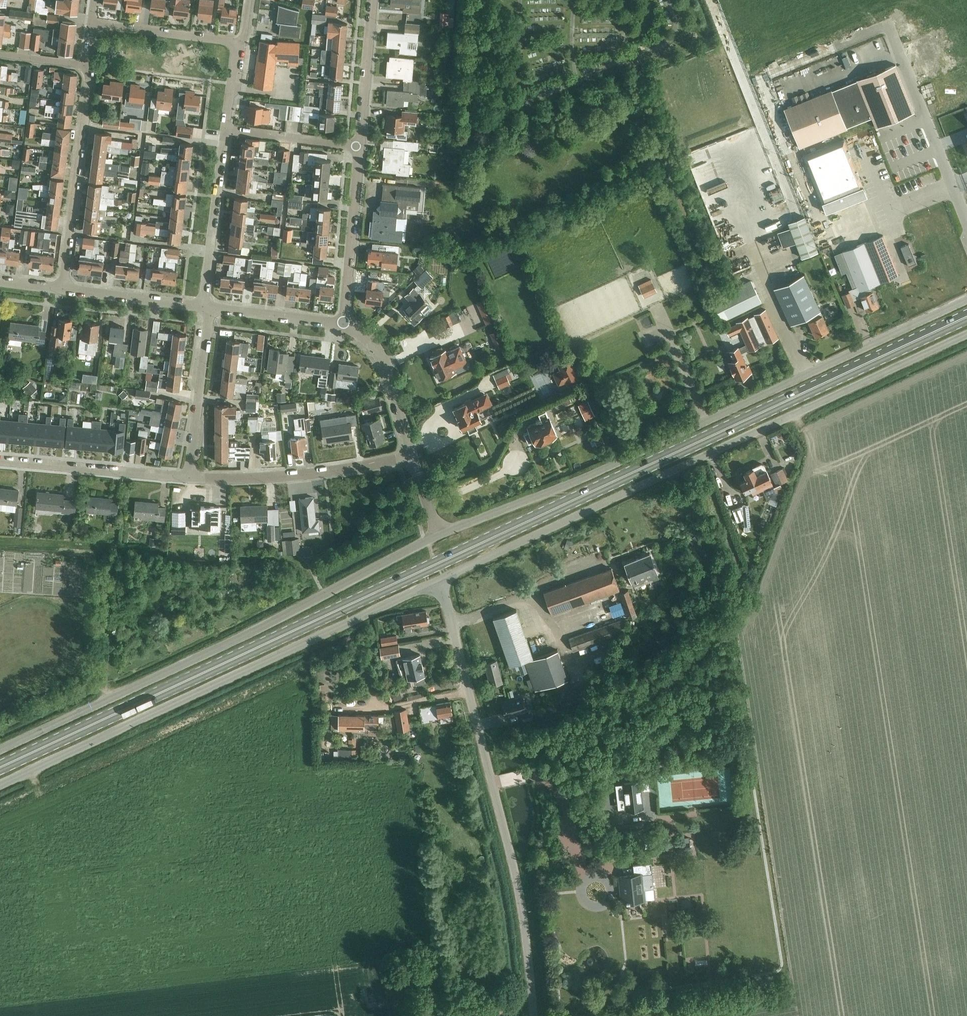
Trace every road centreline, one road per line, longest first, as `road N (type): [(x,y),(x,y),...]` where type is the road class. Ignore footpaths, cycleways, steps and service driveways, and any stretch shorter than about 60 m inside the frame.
road 1 (primary): [(0,768),(966,317)]
road 2 (unclassified): [(437,582),(966,335)]
road 3 (unclassified): [(966,299),(610,467),(438,536)]
road 4 (unclassified): [(438,536),(0,751)]
road 5 (unclassified): [(0,785),(437,582)]
road 6 (unclassified): [(534,1015),(507,840),(437,582)]
road 7 (unclassified): [(412,456),(320,473),(189,478)]
road 8 (residential): [(62,287),(89,65)]
road 9 (unclassified): [(189,478),(0,461)]
road 10 (residential): [(350,323),(360,144)]
road 11 (residential): [(189,478),(204,304)]
road 12 (residential): [(204,304),(227,131)]
road 13 (residential): [(242,40),(93,25)]
road 14 (unclassified): [(412,456),(382,365),(350,323)]
road 15 (unclassified): [(350,323),(204,304)]
road 16 (residential): [(360,144),(370,0)]
road 17 (unclassified): [(204,304),(62,287)]
road 18 (residential): [(360,144),(227,131)]

